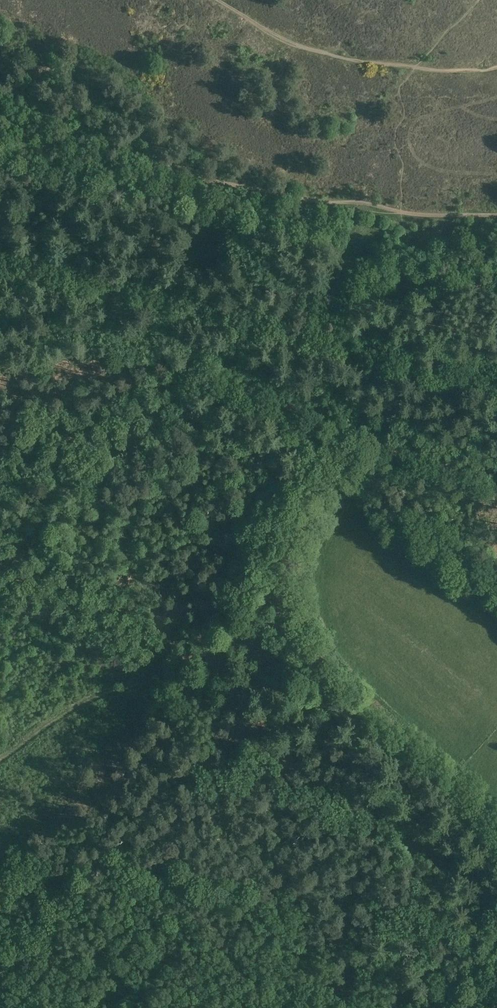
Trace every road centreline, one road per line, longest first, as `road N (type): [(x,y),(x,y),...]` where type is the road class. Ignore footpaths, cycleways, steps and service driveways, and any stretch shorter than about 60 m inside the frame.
road 1 (track): [(496,215),(329,205),(237,186),(0,100)]
road 2 (track): [(496,388),(0,264)]

